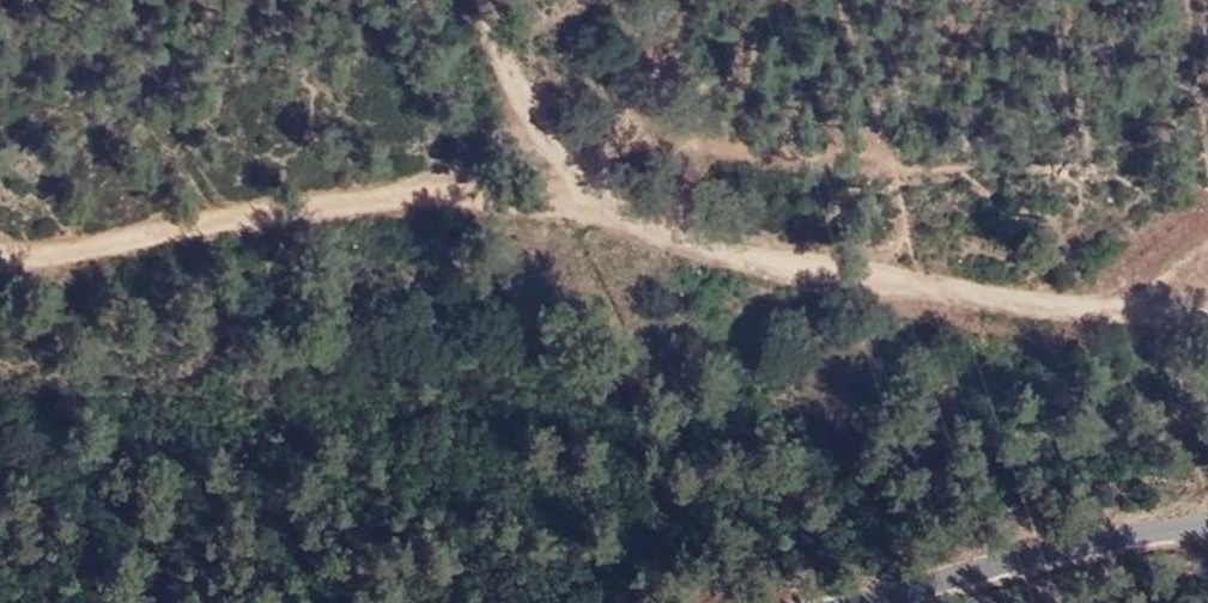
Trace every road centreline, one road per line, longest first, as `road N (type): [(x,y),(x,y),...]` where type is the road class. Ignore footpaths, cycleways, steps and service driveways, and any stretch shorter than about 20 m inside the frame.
road 1 (track): [(1207,327),(1006,310),(595,207),(447,185),(237,214),(24,259),(0,257)]
road 2 (residential): [(885,602),(1073,552),(1207,530)]
road 3 (track): [(491,0),(529,120),(595,207)]

